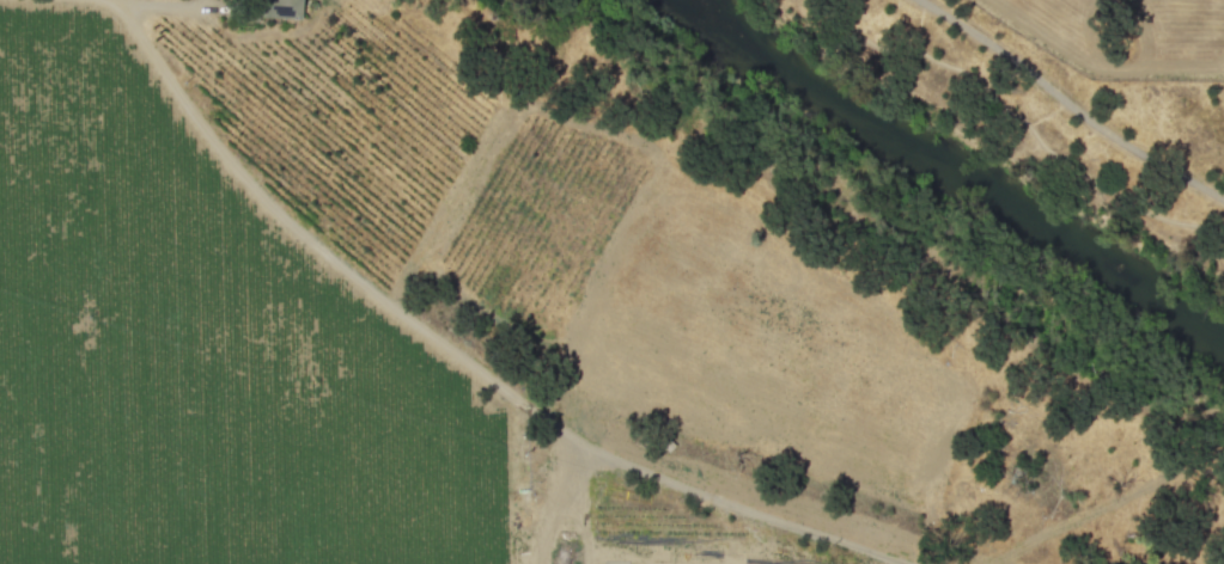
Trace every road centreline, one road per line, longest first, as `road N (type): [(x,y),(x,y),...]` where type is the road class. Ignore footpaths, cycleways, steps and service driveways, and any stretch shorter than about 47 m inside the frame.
road 1 (track): [(103,0),(126,13),(199,127),(262,200),(382,301),(552,424),(619,464),(904,563)]
road 2 (track): [(1223,200),(917,0)]
road 3 (track): [(581,445),(570,527),(556,535),(547,563)]

